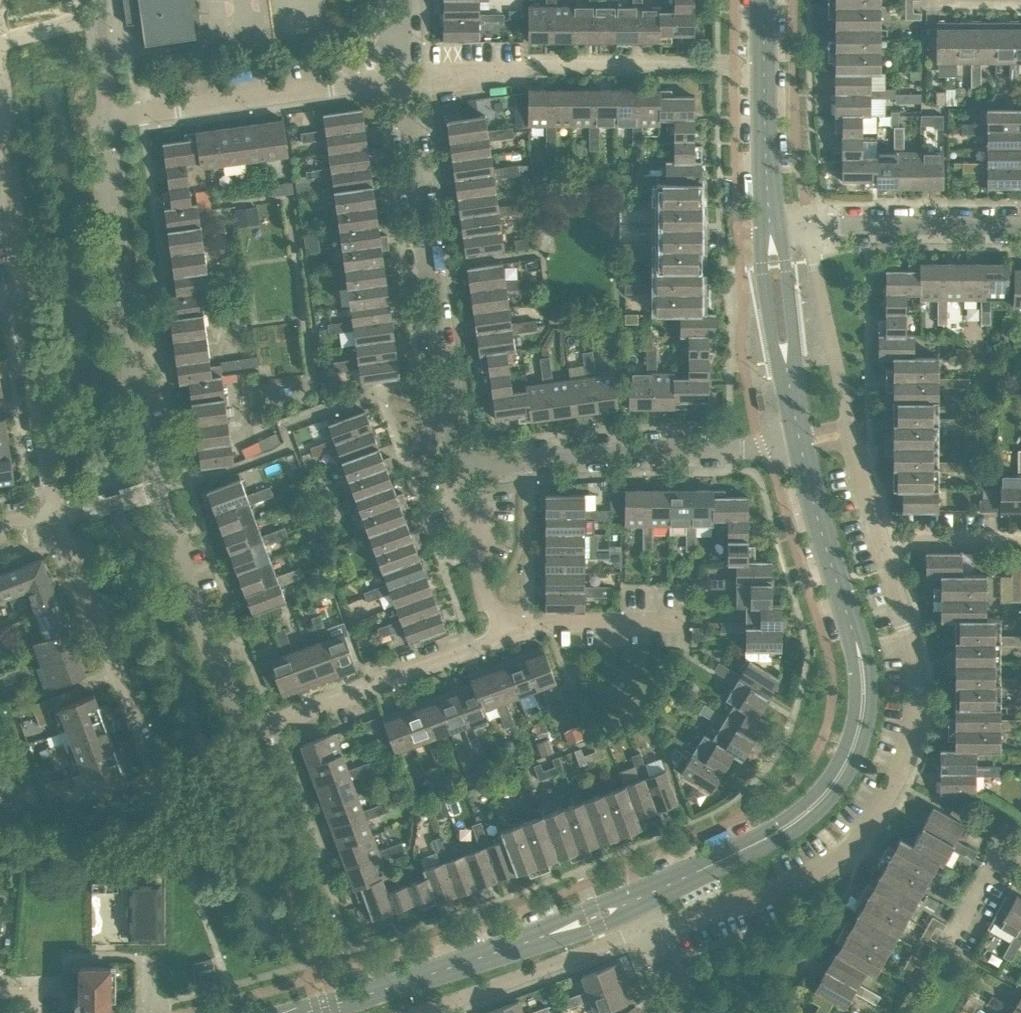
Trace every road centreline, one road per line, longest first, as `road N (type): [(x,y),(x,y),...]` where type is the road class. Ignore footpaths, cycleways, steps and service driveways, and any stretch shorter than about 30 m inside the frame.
road 1 (residential): [(241,740),(131,390),(115,293),(105,116)]
road 2 (tertiary): [(798,441),(863,679),(854,743),(808,810),(635,900)]
road 3 (residential): [(646,929),(795,881),(854,838),(895,781),(911,733),(915,675),(878,538)]
road 4 (residential): [(55,512),(18,292),(0,100)]
road 5 (residential): [(461,469),(403,78)]
road 6 (residential): [(461,469),(595,451),(798,441)]
road 7 (tertiary): [(635,900),(325,1008)]
road 8 (residential): [(878,538),(809,226)]
road 9 (residential): [(403,78),(105,116)]
road 10 (residential): [(241,740),(477,644),(490,623)]
road 11 (residential): [(150,773),(55,512)]
road 12 (tertiary): [(766,0),(770,224)]
road 13 (tertiary): [(770,224),(798,441)]
road 14 (residential): [(809,226),(1020,224)]
road 15 (residential): [(450,1000),(646,929)]
road 16 (residential): [(490,623),(678,622)]
road 17 (residential): [(490,623),(461,469)]
road 18 (residential): [(1020,540),(878,538)]
road 19 (residential): [(1020,856),(1001,852),(949,944)]

